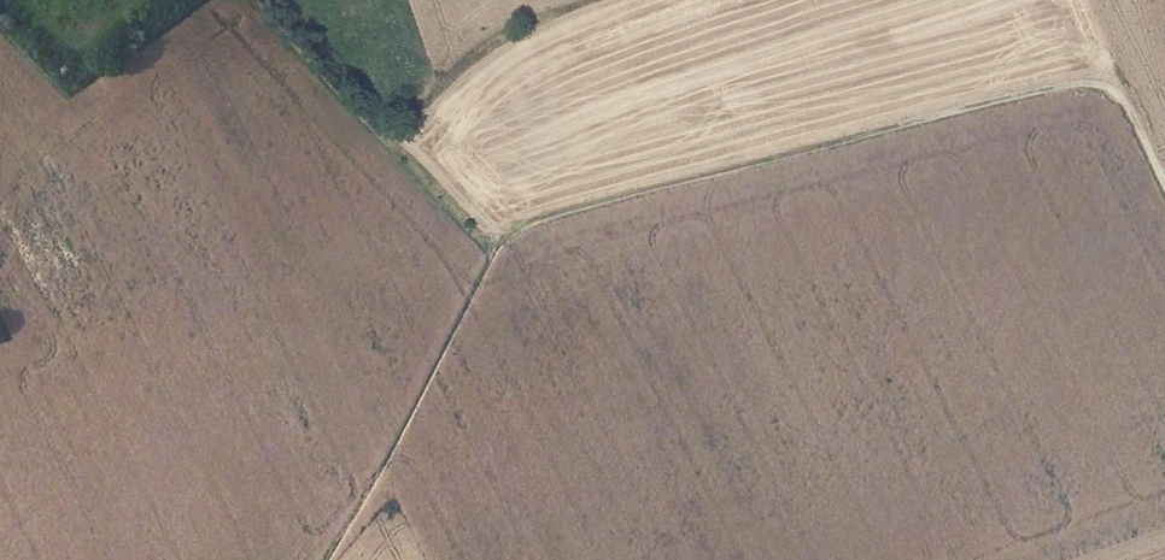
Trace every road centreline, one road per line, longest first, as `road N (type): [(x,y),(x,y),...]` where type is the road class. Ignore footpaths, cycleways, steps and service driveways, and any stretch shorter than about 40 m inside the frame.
road 1 (track): [(1164,184),(1125,105),(1108,88),(1082,83),(522,224),(484,258),(312,559)]

